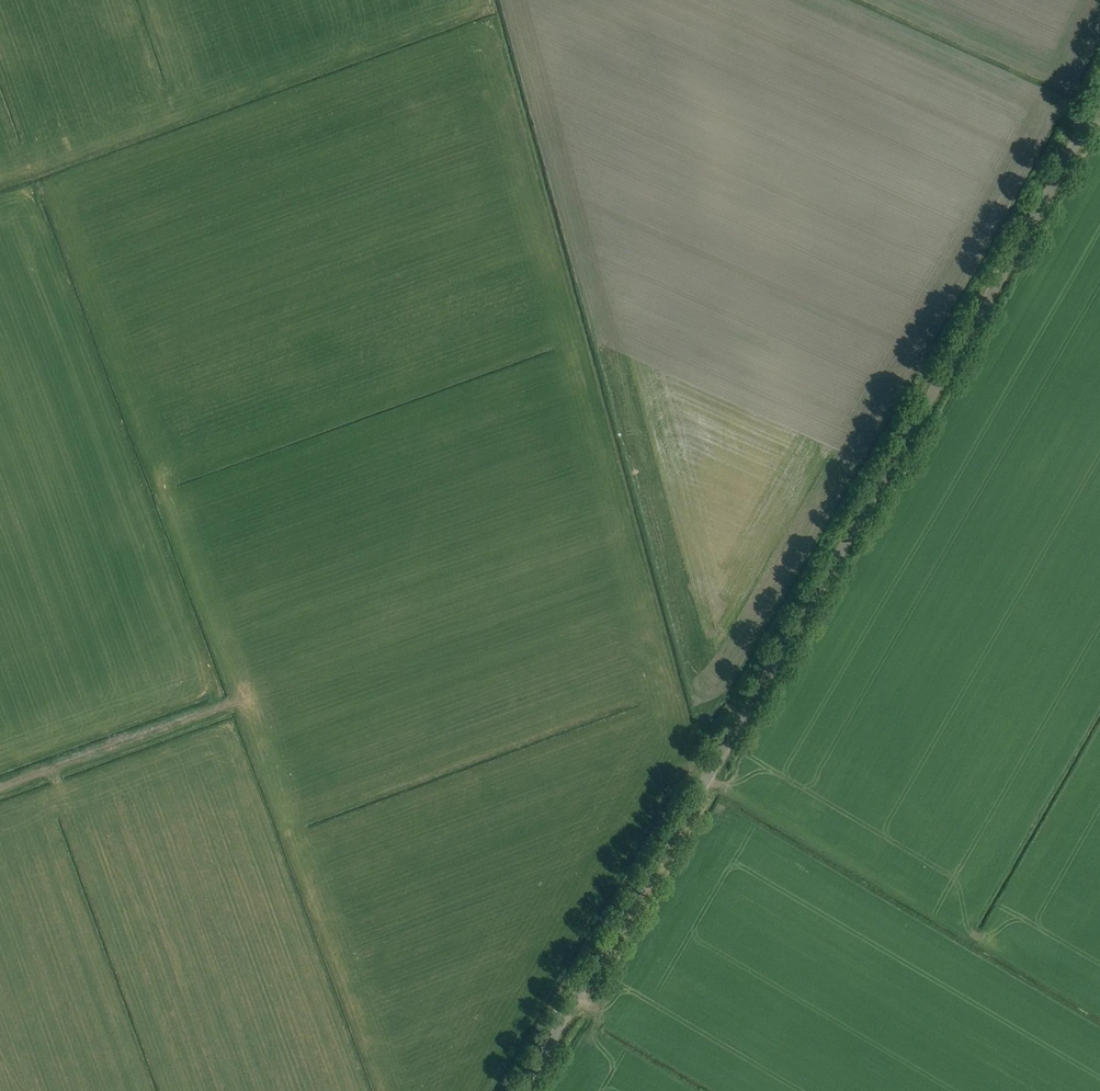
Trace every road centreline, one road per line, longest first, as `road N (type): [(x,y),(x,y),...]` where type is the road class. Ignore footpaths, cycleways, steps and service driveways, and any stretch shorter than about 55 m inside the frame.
road 1 (tertiary): [(523,1090),(1099,100)]
road 2 (track): [(235,704),(0,789)]

